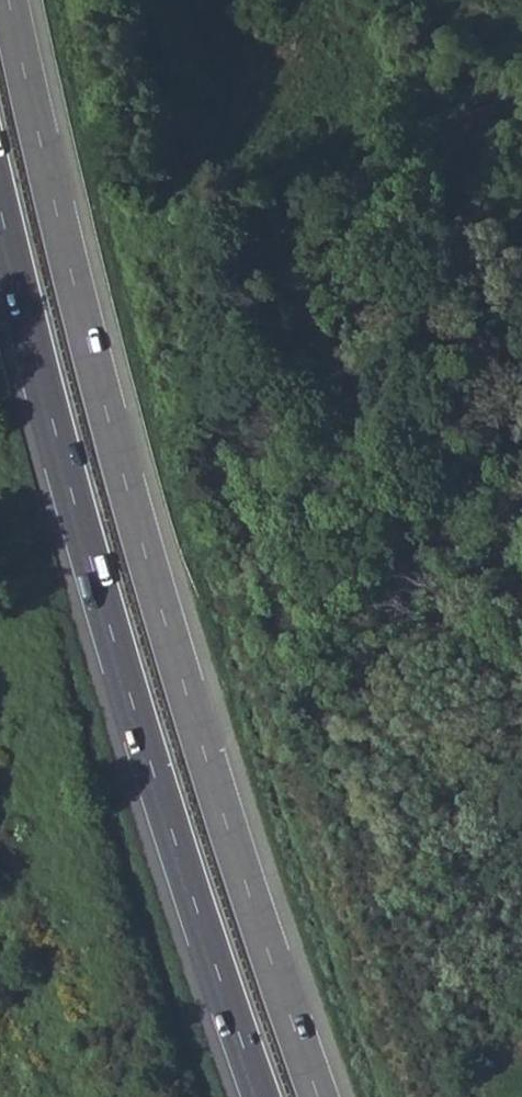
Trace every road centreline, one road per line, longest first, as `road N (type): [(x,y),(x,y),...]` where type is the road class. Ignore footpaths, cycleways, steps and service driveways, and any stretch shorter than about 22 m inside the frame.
road 1 (trunk): [(318,1096),(213,786),(143,544),(10,0)]
road 2 (trunk): [(0,203),(132,704),(260,1096)]

